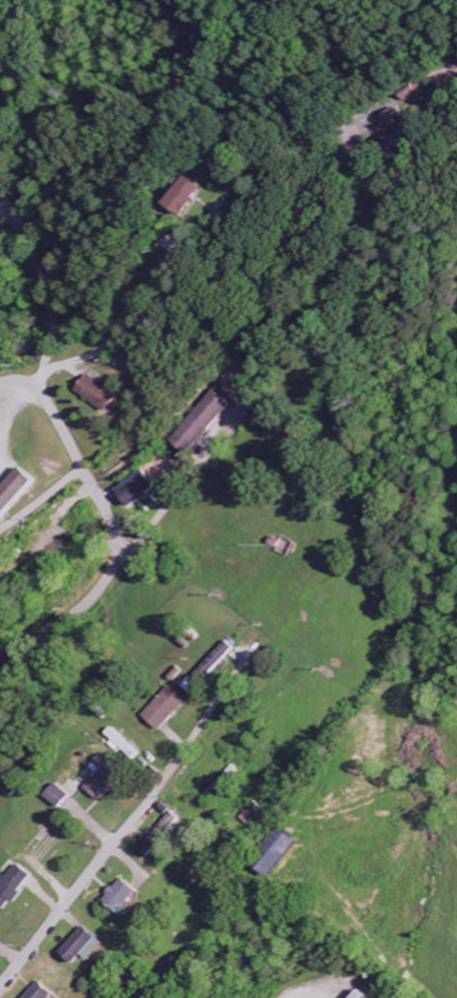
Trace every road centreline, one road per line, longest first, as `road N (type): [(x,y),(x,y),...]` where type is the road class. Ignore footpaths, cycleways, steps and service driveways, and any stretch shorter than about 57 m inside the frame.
road 1 (residential): [(0,673),(94,596),(248,408)]
road 2 (residential): [(0,990),(190,747)]
road 3 (residential): [(59,429),(129,383),(231,235)]
road 4 (residential): [(83,471),(41,397),(21,385),(0,388)]

